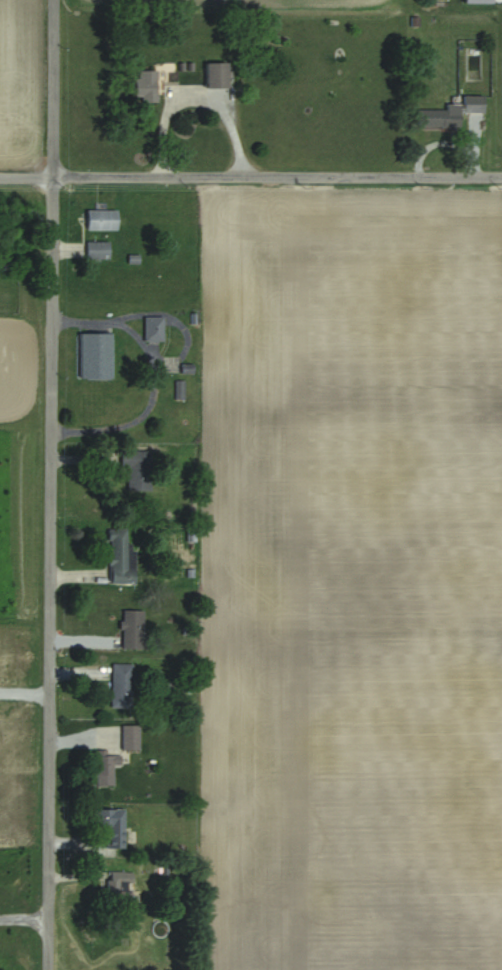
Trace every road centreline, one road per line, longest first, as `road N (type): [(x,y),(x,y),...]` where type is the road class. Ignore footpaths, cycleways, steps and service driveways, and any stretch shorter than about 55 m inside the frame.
road 1 (residential): [(49,969),(55,0)]
road 2 (residential): [(0,178),(501,177)]

